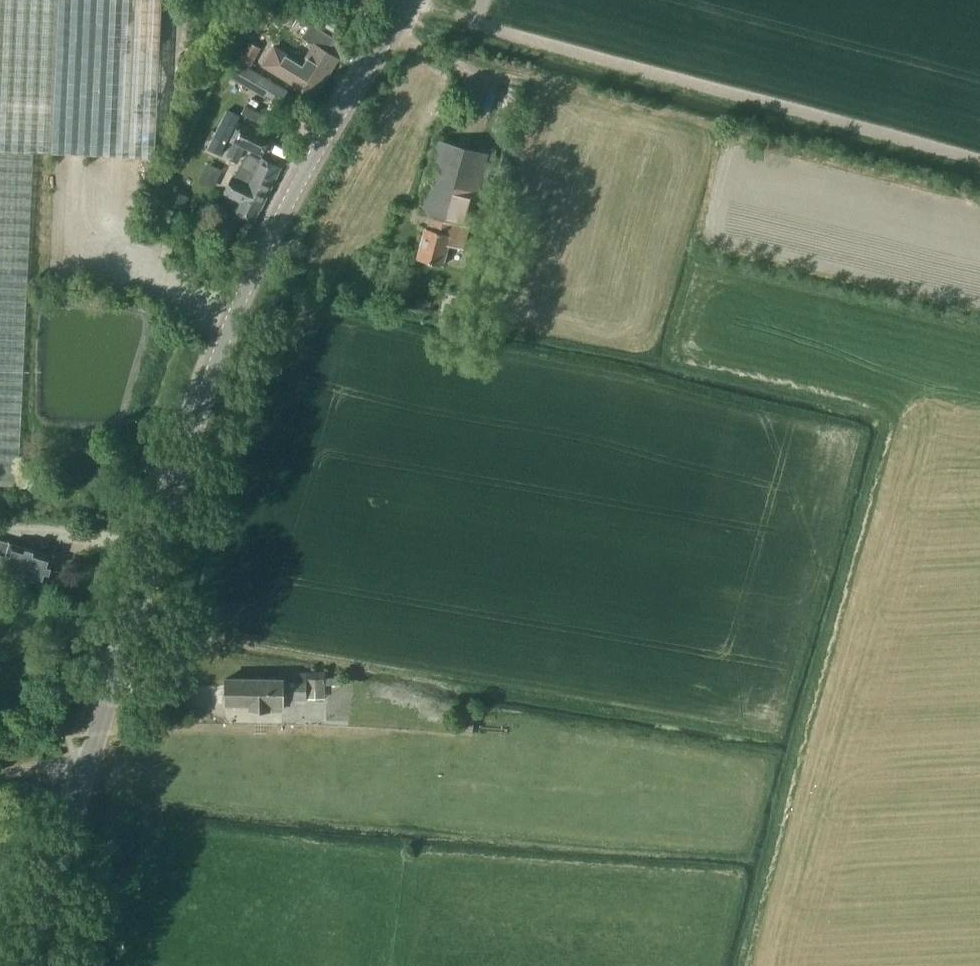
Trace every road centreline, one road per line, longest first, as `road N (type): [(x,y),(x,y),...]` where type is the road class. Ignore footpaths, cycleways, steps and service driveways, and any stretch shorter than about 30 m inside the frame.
road 1 (secondary): [(26,965),(236,310),(308,166),(411,0)]

